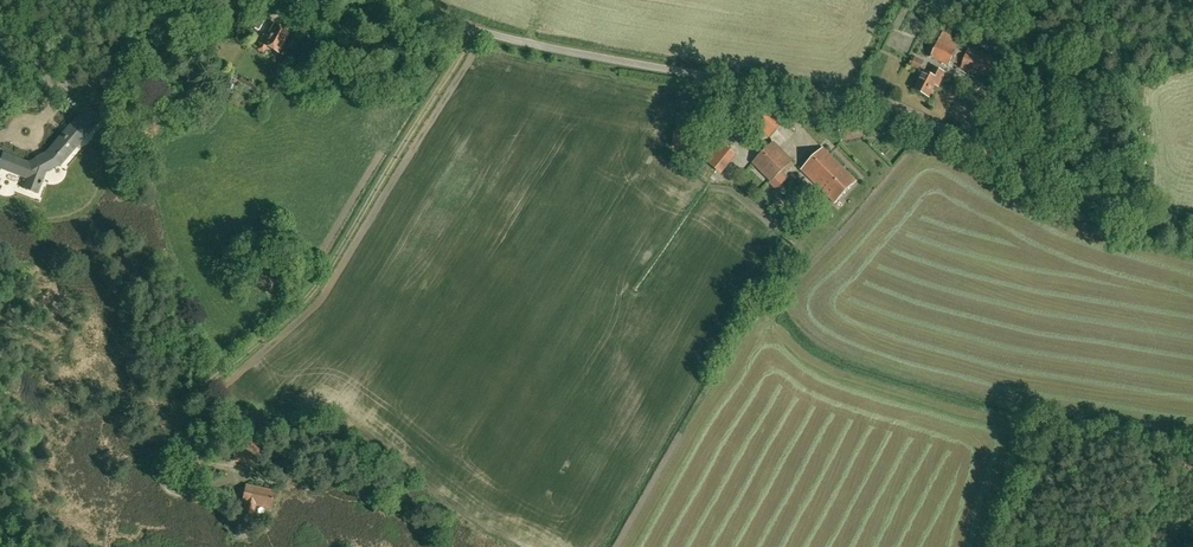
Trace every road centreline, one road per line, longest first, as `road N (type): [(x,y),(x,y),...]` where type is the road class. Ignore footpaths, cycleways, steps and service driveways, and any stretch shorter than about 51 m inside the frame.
road 1 (unclassified): [(1080,199),(932,119),(850,89),(630,57),(466,24),(399,0)]
road 2 (track): [(482,27),(314,292),(190,406),(168,472),(171,488),(189,494),(213,479),(199,418)]

